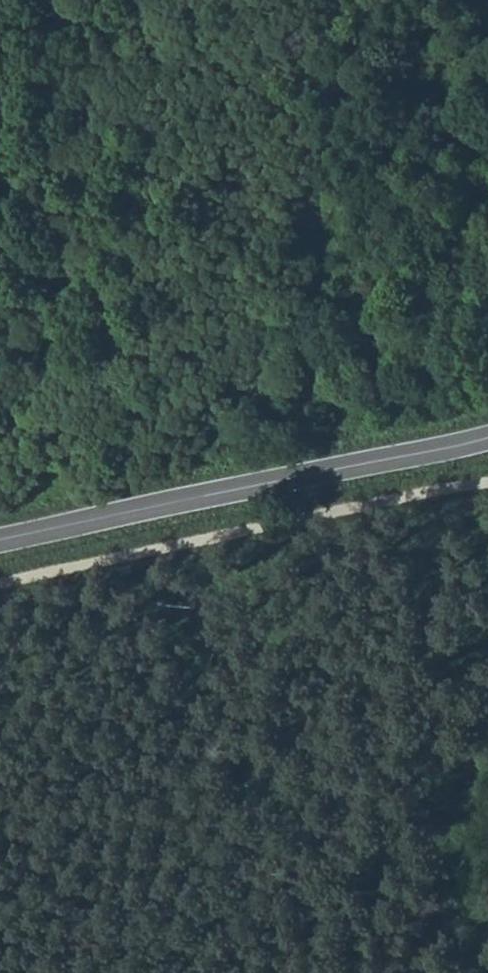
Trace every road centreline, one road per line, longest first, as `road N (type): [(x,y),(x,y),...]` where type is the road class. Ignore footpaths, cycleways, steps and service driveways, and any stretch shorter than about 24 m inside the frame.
road 1 (tertiary): [(0,536),(487,437)]

